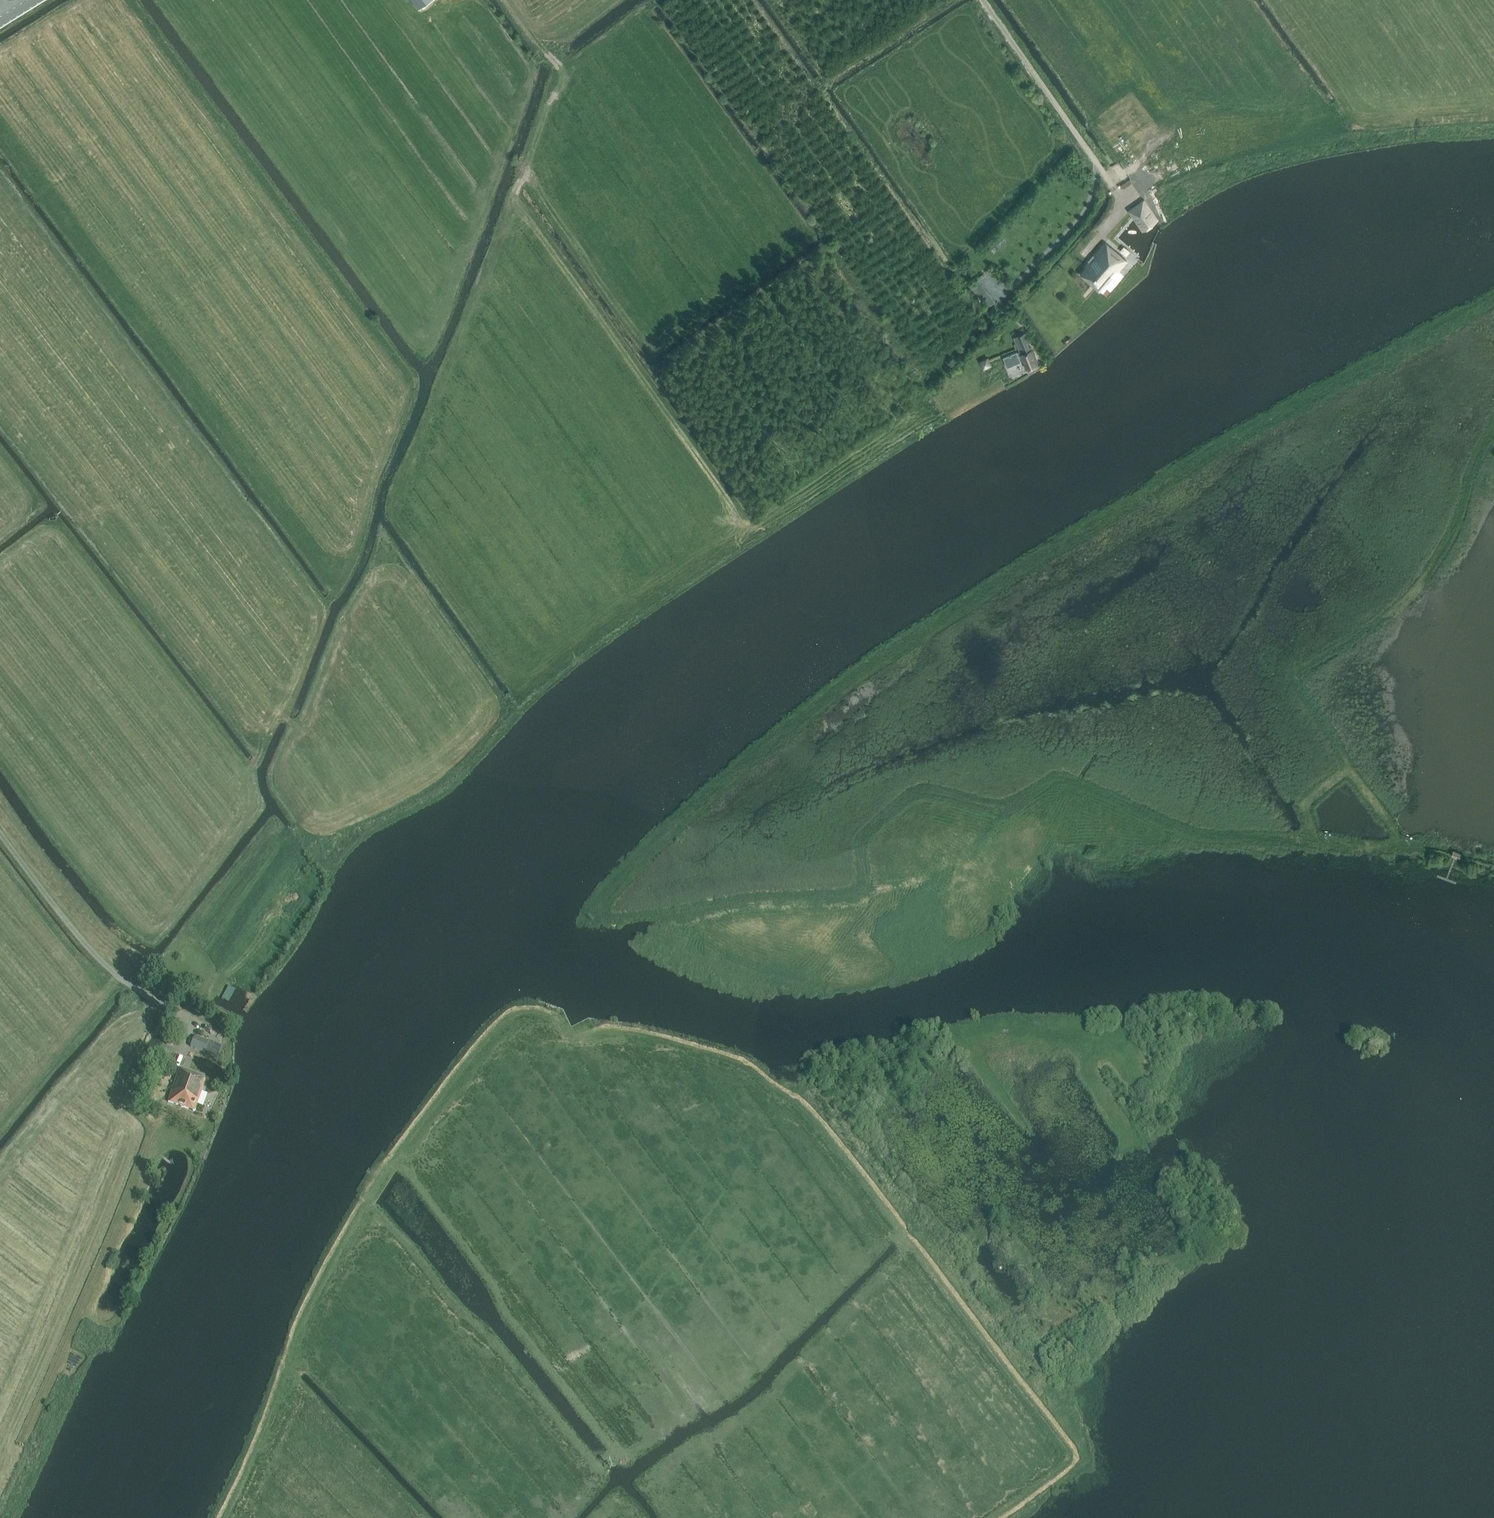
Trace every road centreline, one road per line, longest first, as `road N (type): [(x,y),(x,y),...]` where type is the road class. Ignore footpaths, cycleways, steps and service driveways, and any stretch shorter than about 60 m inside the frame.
road 1 (unclassified): [(1026,318),(1118,203),(984,0)]
road 2 (unclassified): [(141,990),(103,966),(0,839)]

